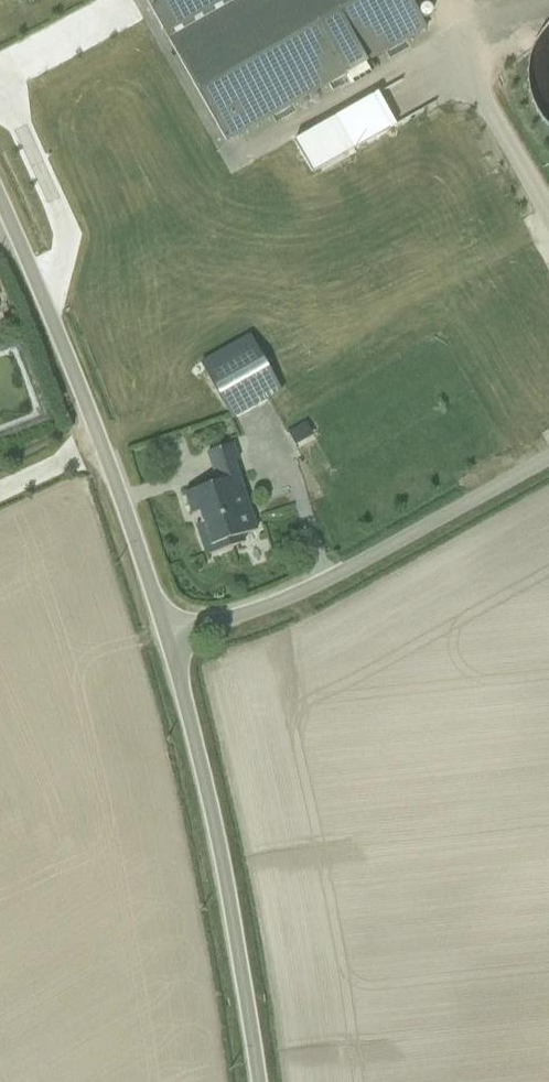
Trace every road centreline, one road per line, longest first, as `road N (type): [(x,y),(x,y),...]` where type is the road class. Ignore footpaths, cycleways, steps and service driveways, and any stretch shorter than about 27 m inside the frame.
road 1 (unclassified): [(0,197),(92,417),(165,630)]
road 2 (unclassified): [(165,630),(196,745),(258,1081)]
road 3 (unclassified): [(548,455),(288,596),(165,630)]

